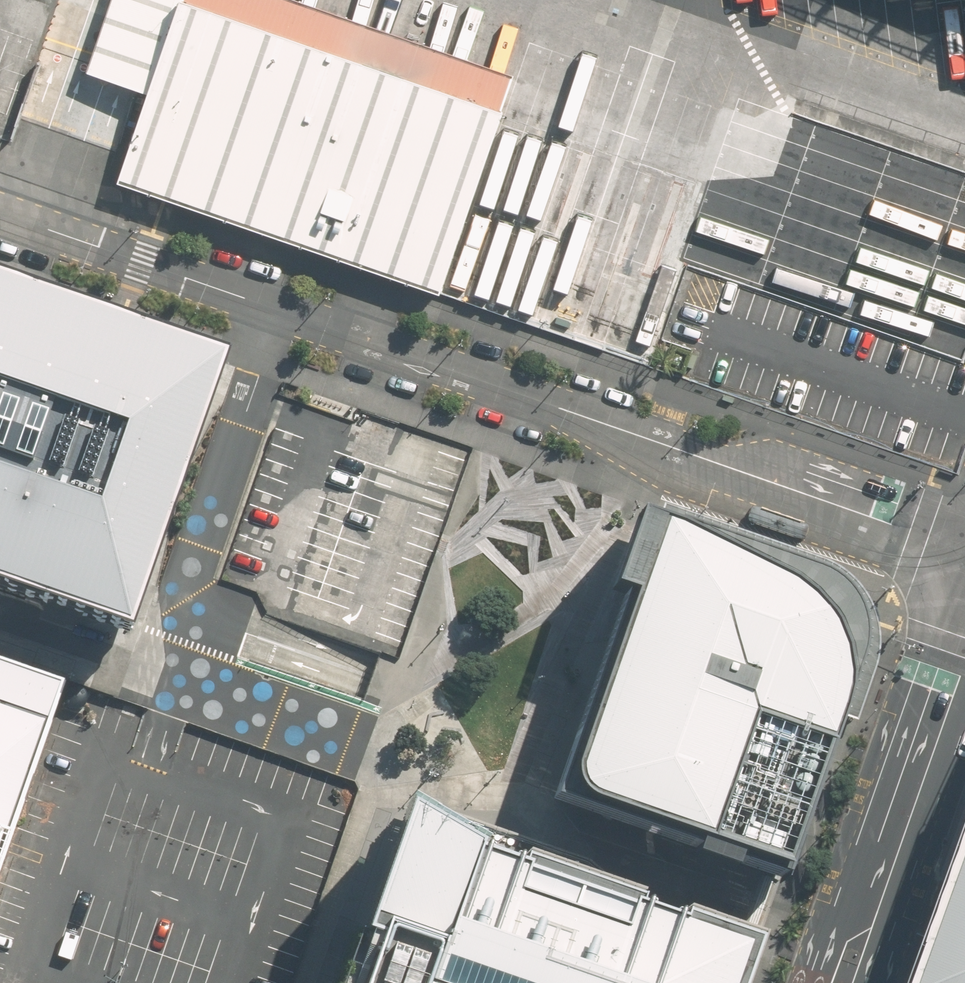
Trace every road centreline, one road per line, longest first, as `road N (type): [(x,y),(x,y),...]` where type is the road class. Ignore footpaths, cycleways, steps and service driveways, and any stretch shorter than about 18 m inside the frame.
road 1 (residential): [(247,298),(122,663),(0,621)]
road 2 (tertiary): [(652,442),(247,298)]
road 3 (residential): [(652,442),(510,805)]
road 4 (secondary): [(831,982),(964,618)]
road 5 (tertiary): [(964,548),(652,442)]
road 6 (tertiary): [(247,298),(0,212)]
road 7 (residential): [(732,896),(510,805)]
road 8 (residential): [(386,761),(312,982)]
road 9 (residential): [(386,761),(432,595)]
road 10 (residential): [(510,805),(386,761)]

